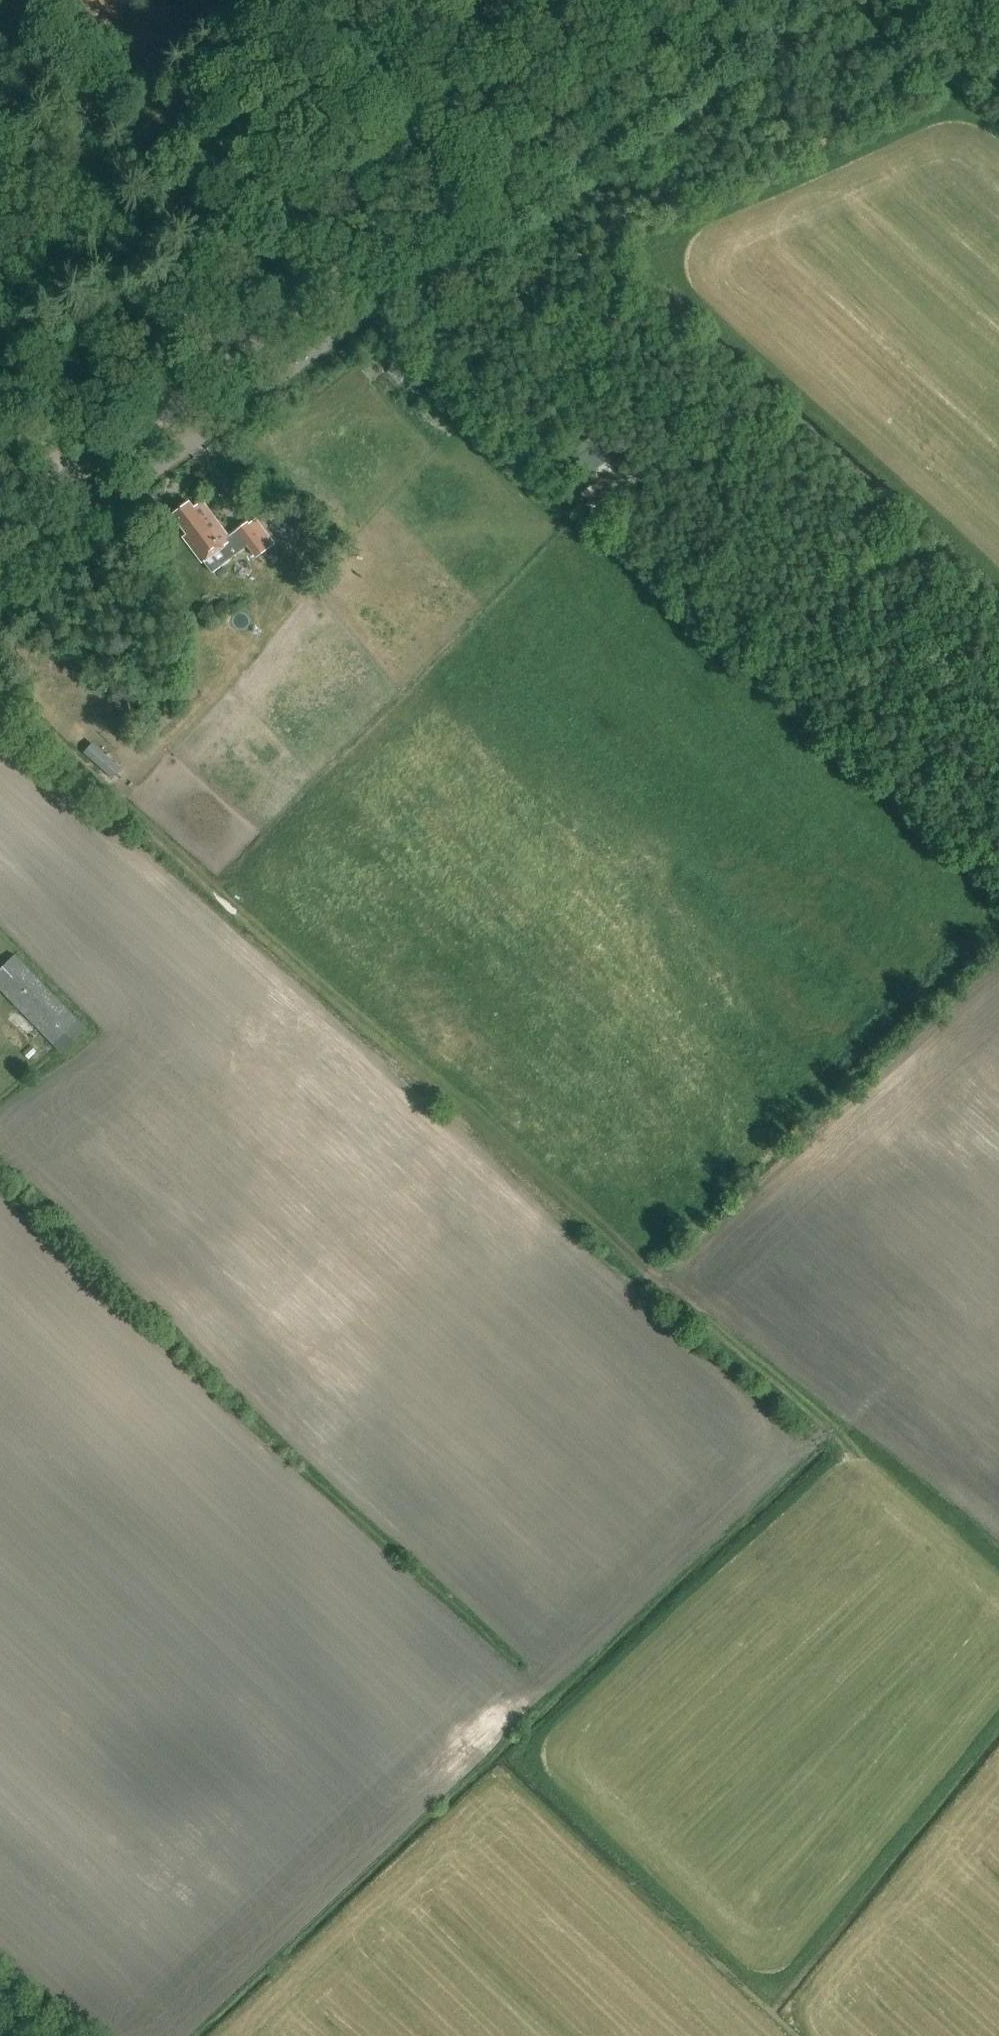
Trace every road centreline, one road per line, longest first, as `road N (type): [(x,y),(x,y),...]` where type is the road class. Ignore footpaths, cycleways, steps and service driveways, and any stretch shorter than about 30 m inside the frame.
road 1 (track): [(0,695),(837,1446),(998,1577)]
road 2 (tertiary): [(0,525),(729,0)]

